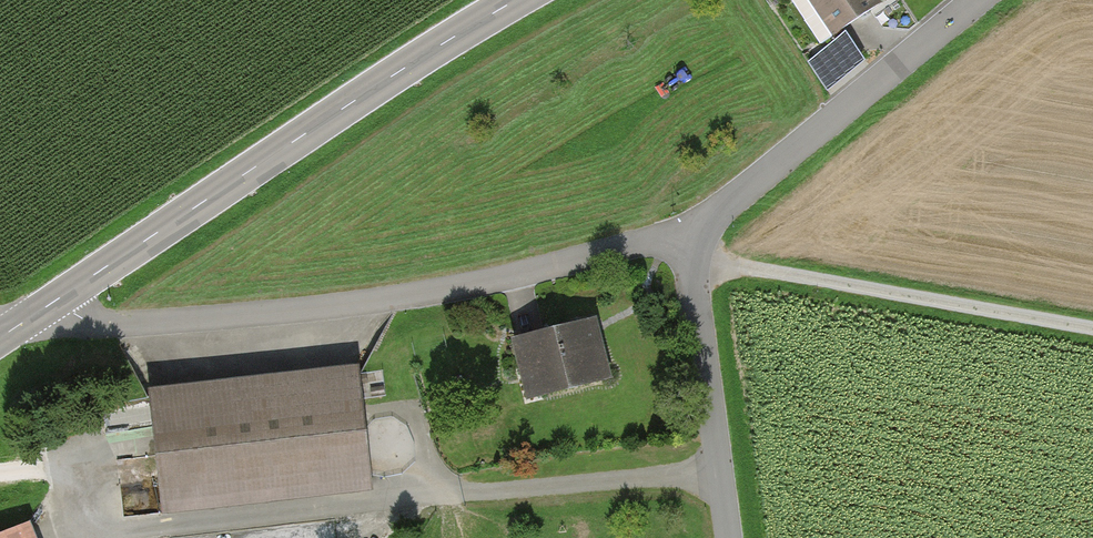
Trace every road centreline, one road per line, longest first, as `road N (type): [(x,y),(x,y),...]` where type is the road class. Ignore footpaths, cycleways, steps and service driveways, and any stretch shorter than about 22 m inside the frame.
road 1 (residential): [(61,296),(88,320),(113,323),(454,297),(638,245),(692,242)]
road 2 (primary): [(517,0),(61,296)]
road 3 (track): [(692,242),(741,267),(1092,329)]
road 4 (unclassified): [(692,242),(729,201),(981,0)]
road 5 (unclassified): [(727,537),(692,242)]

